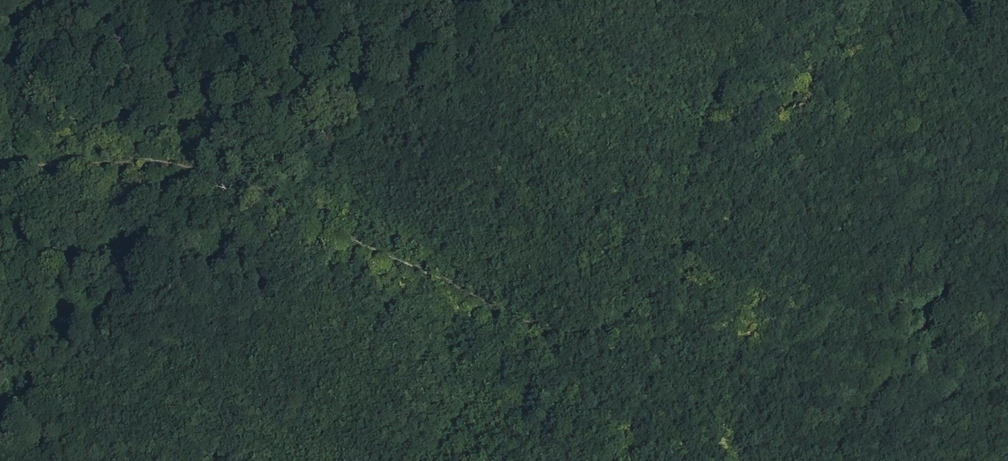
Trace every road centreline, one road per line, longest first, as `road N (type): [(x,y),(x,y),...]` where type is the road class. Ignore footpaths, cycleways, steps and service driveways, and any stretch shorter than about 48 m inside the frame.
road 1 (track): [(758,0),(714,101),(679,216),(678,276),(647,313),(586,337),(513,319),(278,196)]
road 2 (track): [(529,0),(278,196),(5,428)]
road 3 (track): [(698,460),(805,267),(891,154),(1007,93)]
road 4 (track): [(678,276),(643,357),(631,436),(618,460)]

